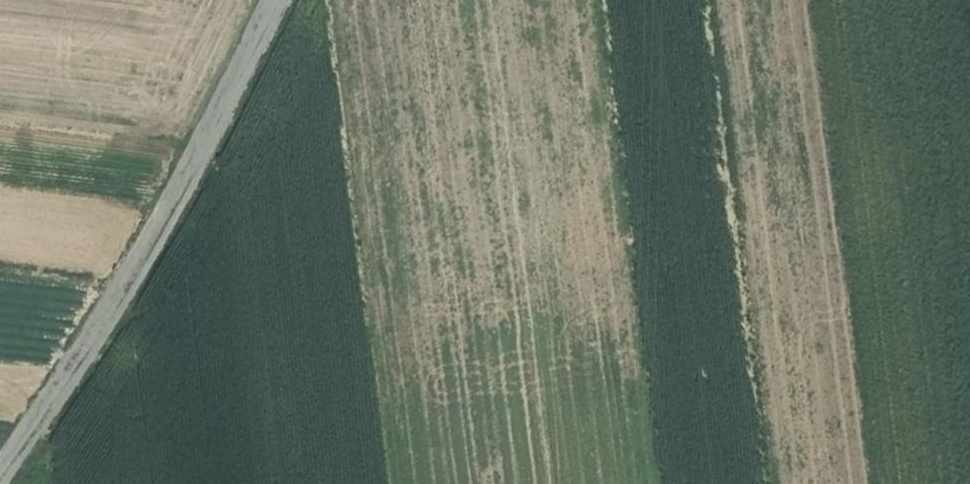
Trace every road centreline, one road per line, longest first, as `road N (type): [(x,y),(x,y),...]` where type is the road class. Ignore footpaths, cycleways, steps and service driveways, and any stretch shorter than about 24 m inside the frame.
road 1 (tertiary): [(278,0),(187,184),(0,483)]

